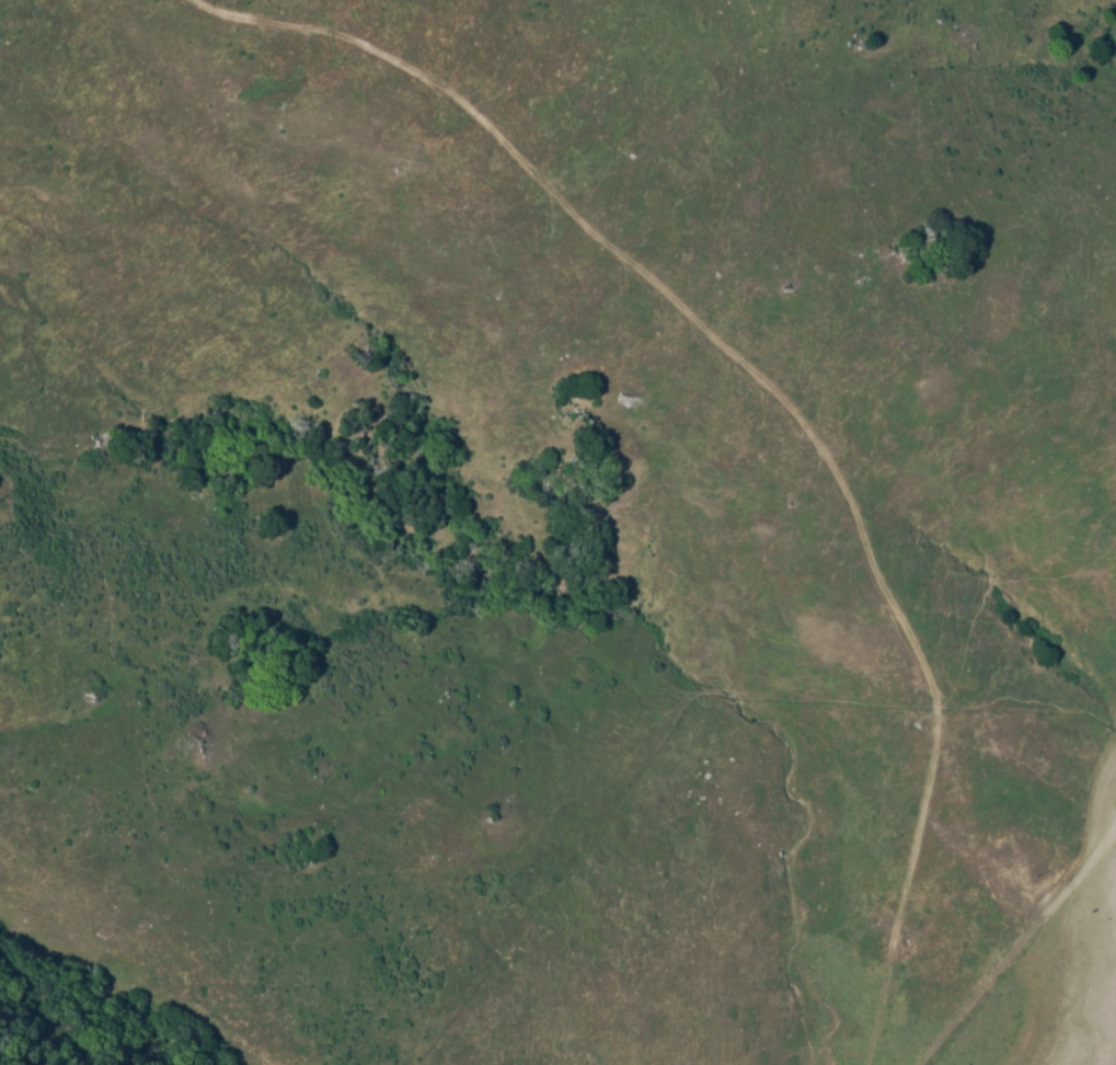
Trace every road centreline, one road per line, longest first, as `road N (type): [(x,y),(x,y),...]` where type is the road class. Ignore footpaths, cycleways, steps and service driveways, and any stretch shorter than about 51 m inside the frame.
road 1 (track): [(180,0),(317,35),(447,93),(809,433),(884,583),(944,741),(940,791),(872,1064)]

